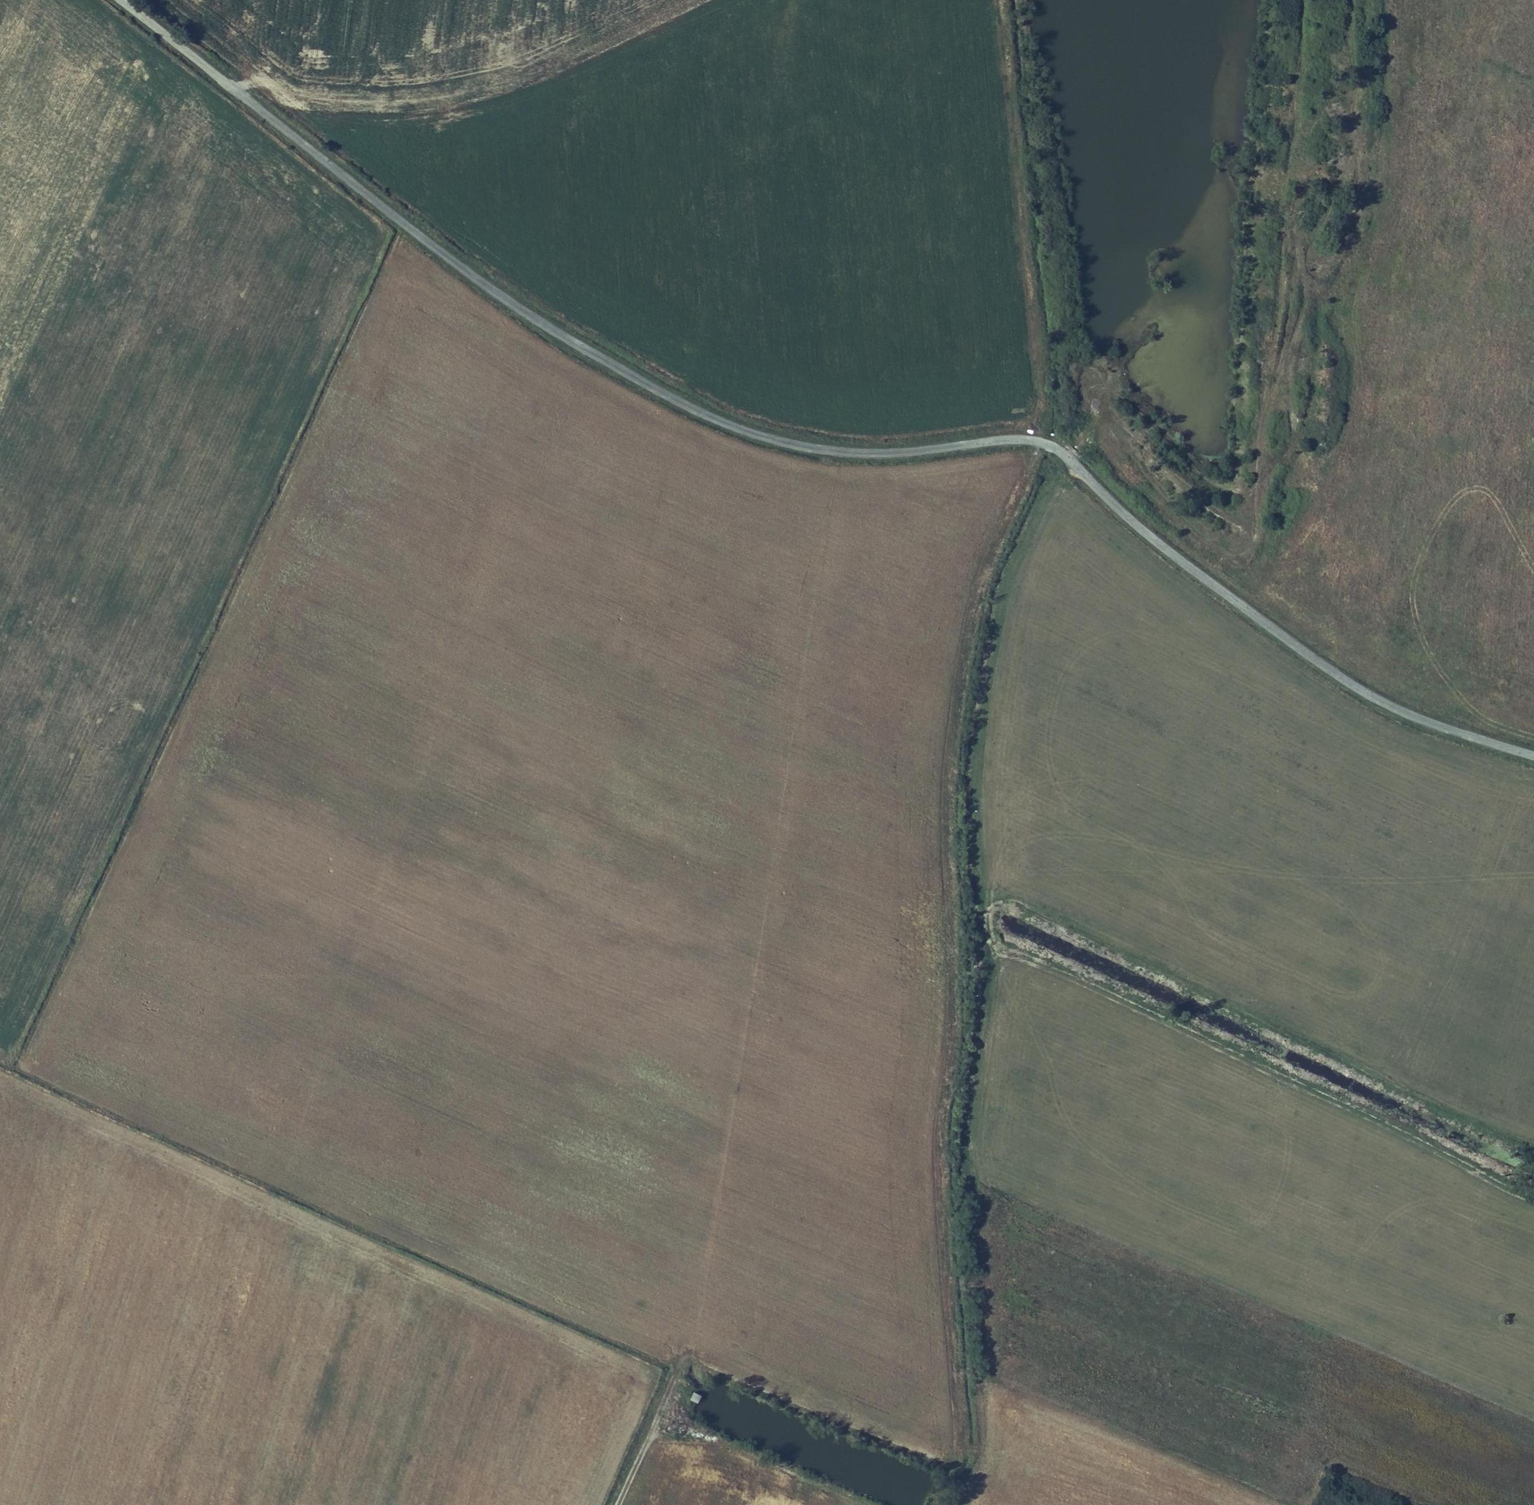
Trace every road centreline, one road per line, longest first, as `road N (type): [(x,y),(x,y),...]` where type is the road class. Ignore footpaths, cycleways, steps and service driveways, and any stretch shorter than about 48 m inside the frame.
road 1 (unclassified): [(123,0),(501,297),(701,413),(752,435),(869,454),(1003,439),(1051,445),(1197,572),(1353,685),(1416,720),(1533,761)]
road 2 (track): [(620,1504),(683,1357)]

